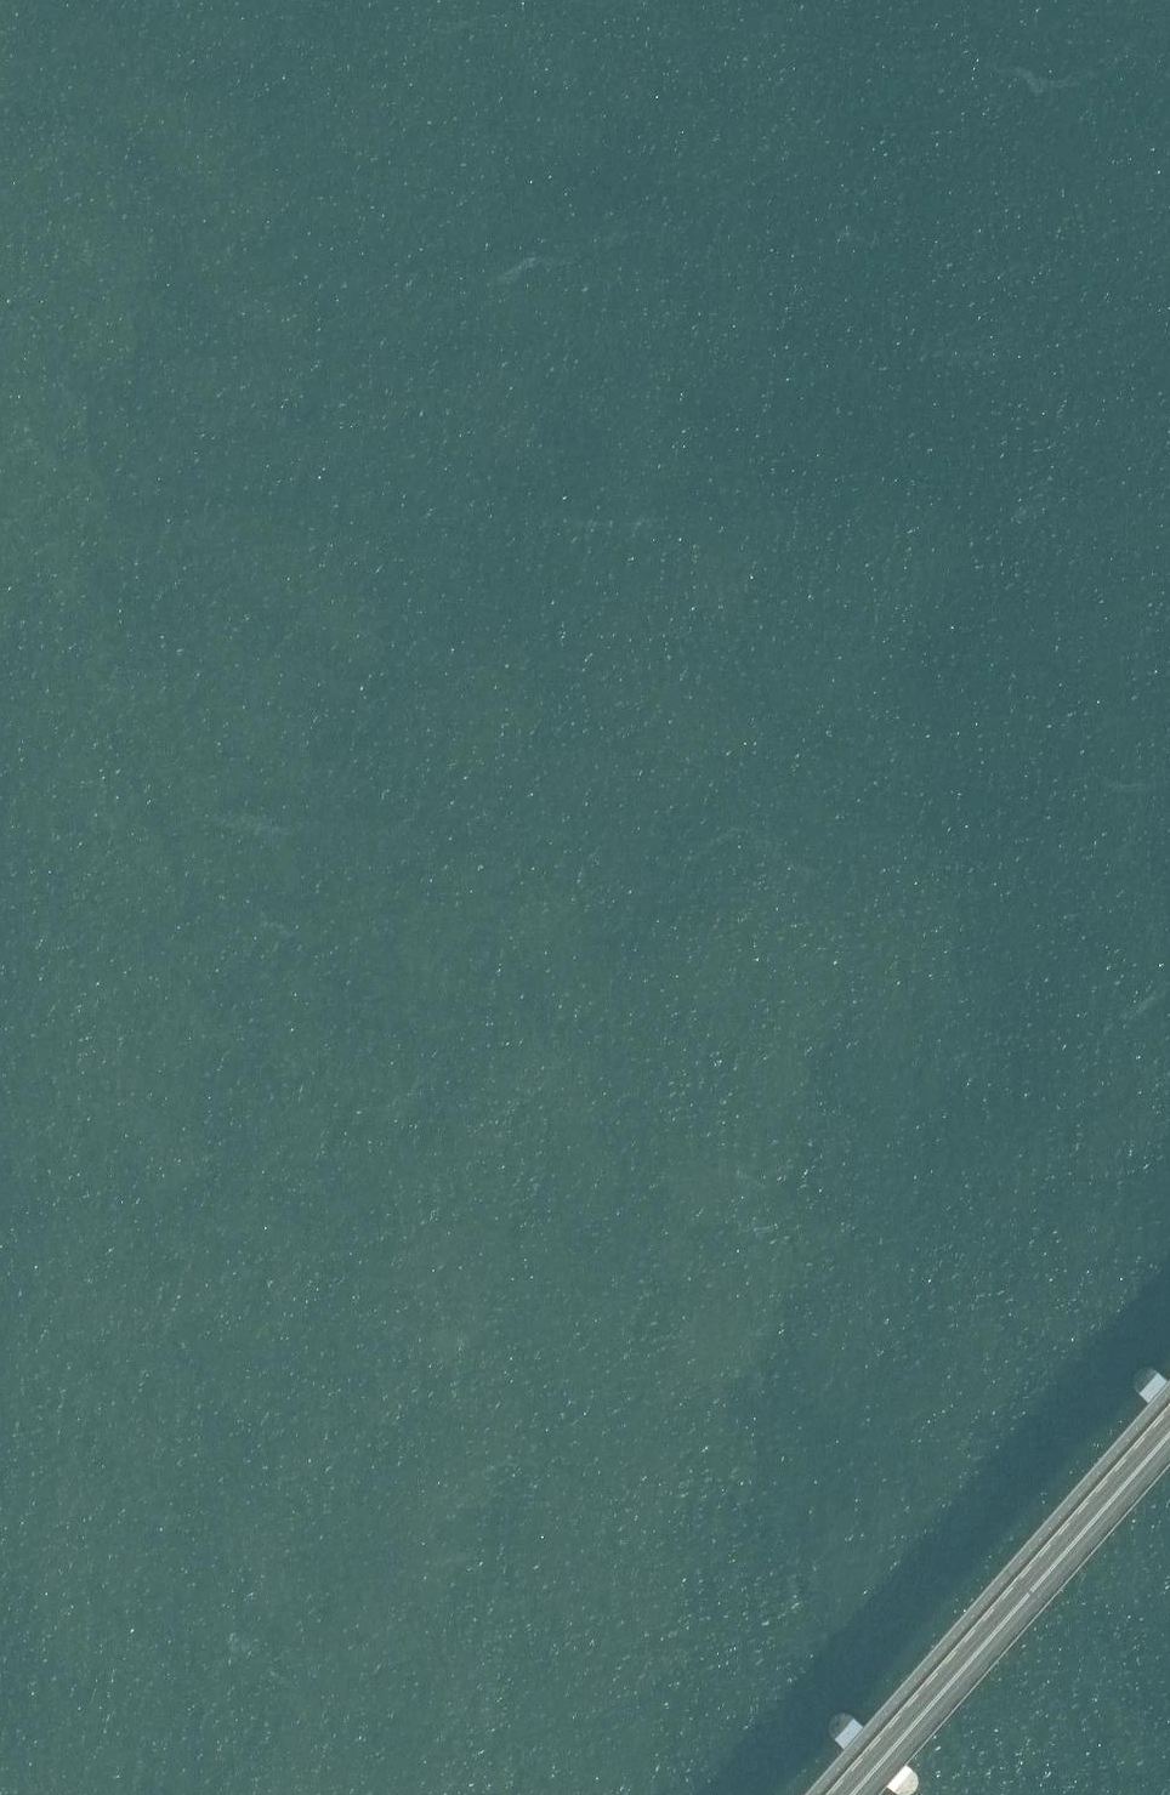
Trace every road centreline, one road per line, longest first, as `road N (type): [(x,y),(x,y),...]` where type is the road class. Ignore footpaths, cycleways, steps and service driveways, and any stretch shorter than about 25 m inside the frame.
road 1 (primary): [(848,1794),(1169,1430)]

